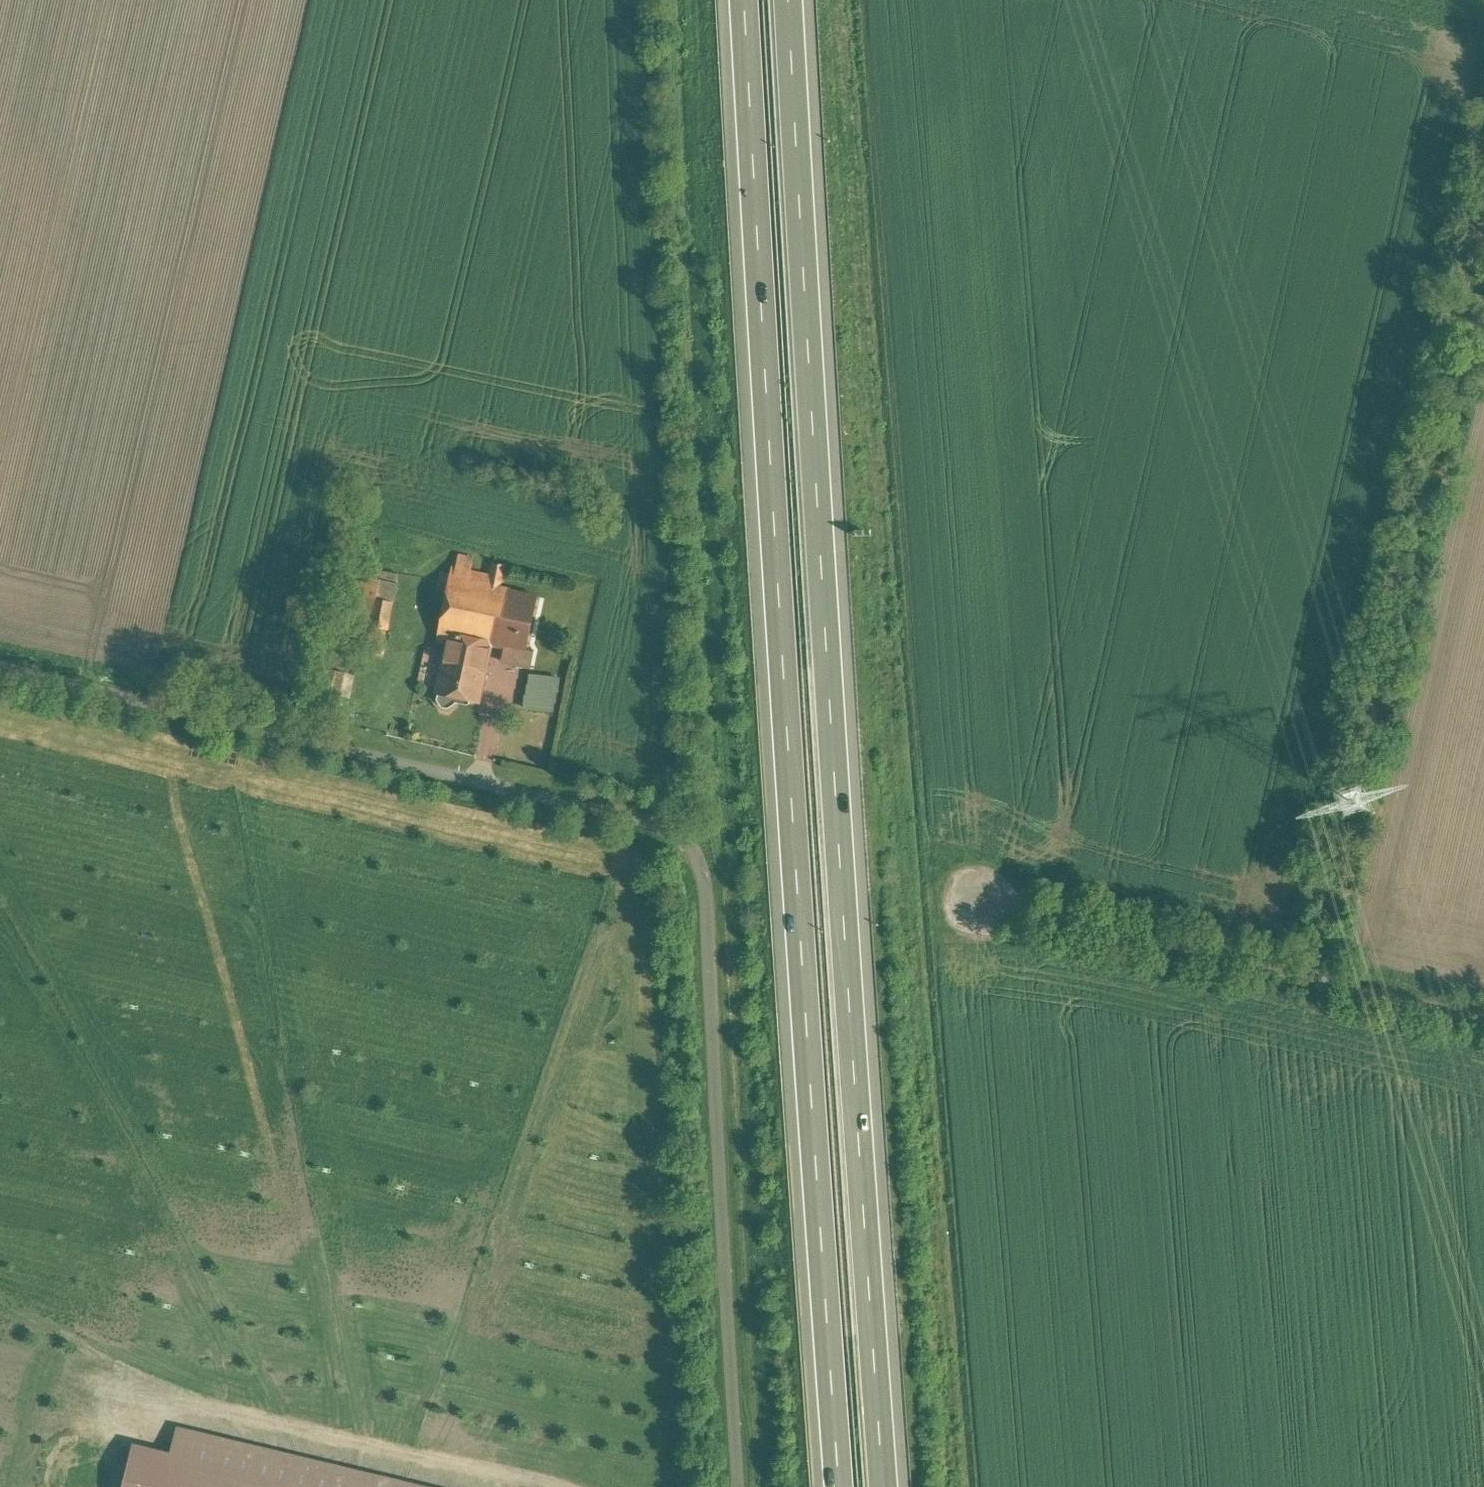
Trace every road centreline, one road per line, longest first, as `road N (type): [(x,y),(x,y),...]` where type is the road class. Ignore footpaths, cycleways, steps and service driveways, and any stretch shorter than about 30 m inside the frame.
road 1 (motorway): [(745,0),(840,1486)]
road 2 (motorway): [(884,1486),(790,0)]
road 3 (unclassified): [(742,1486),(702,916),(667,839),(0,676)]
road 4 (residential): [(973,899),(1483,1015)]

